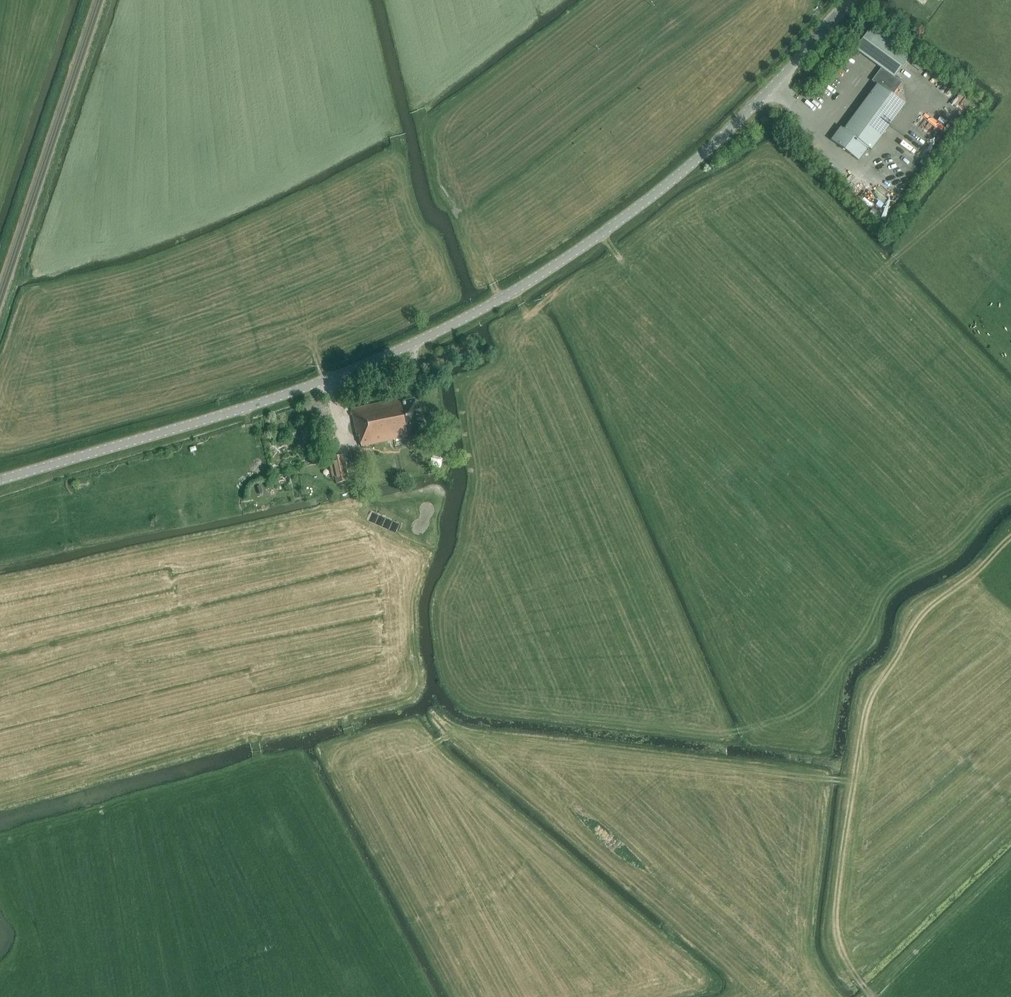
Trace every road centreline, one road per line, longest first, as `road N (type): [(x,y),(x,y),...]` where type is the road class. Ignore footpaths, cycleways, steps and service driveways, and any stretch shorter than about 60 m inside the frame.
road 1 (tertiary): [(0,479),(324,381),(510,293),(685,169),(848,0)]

